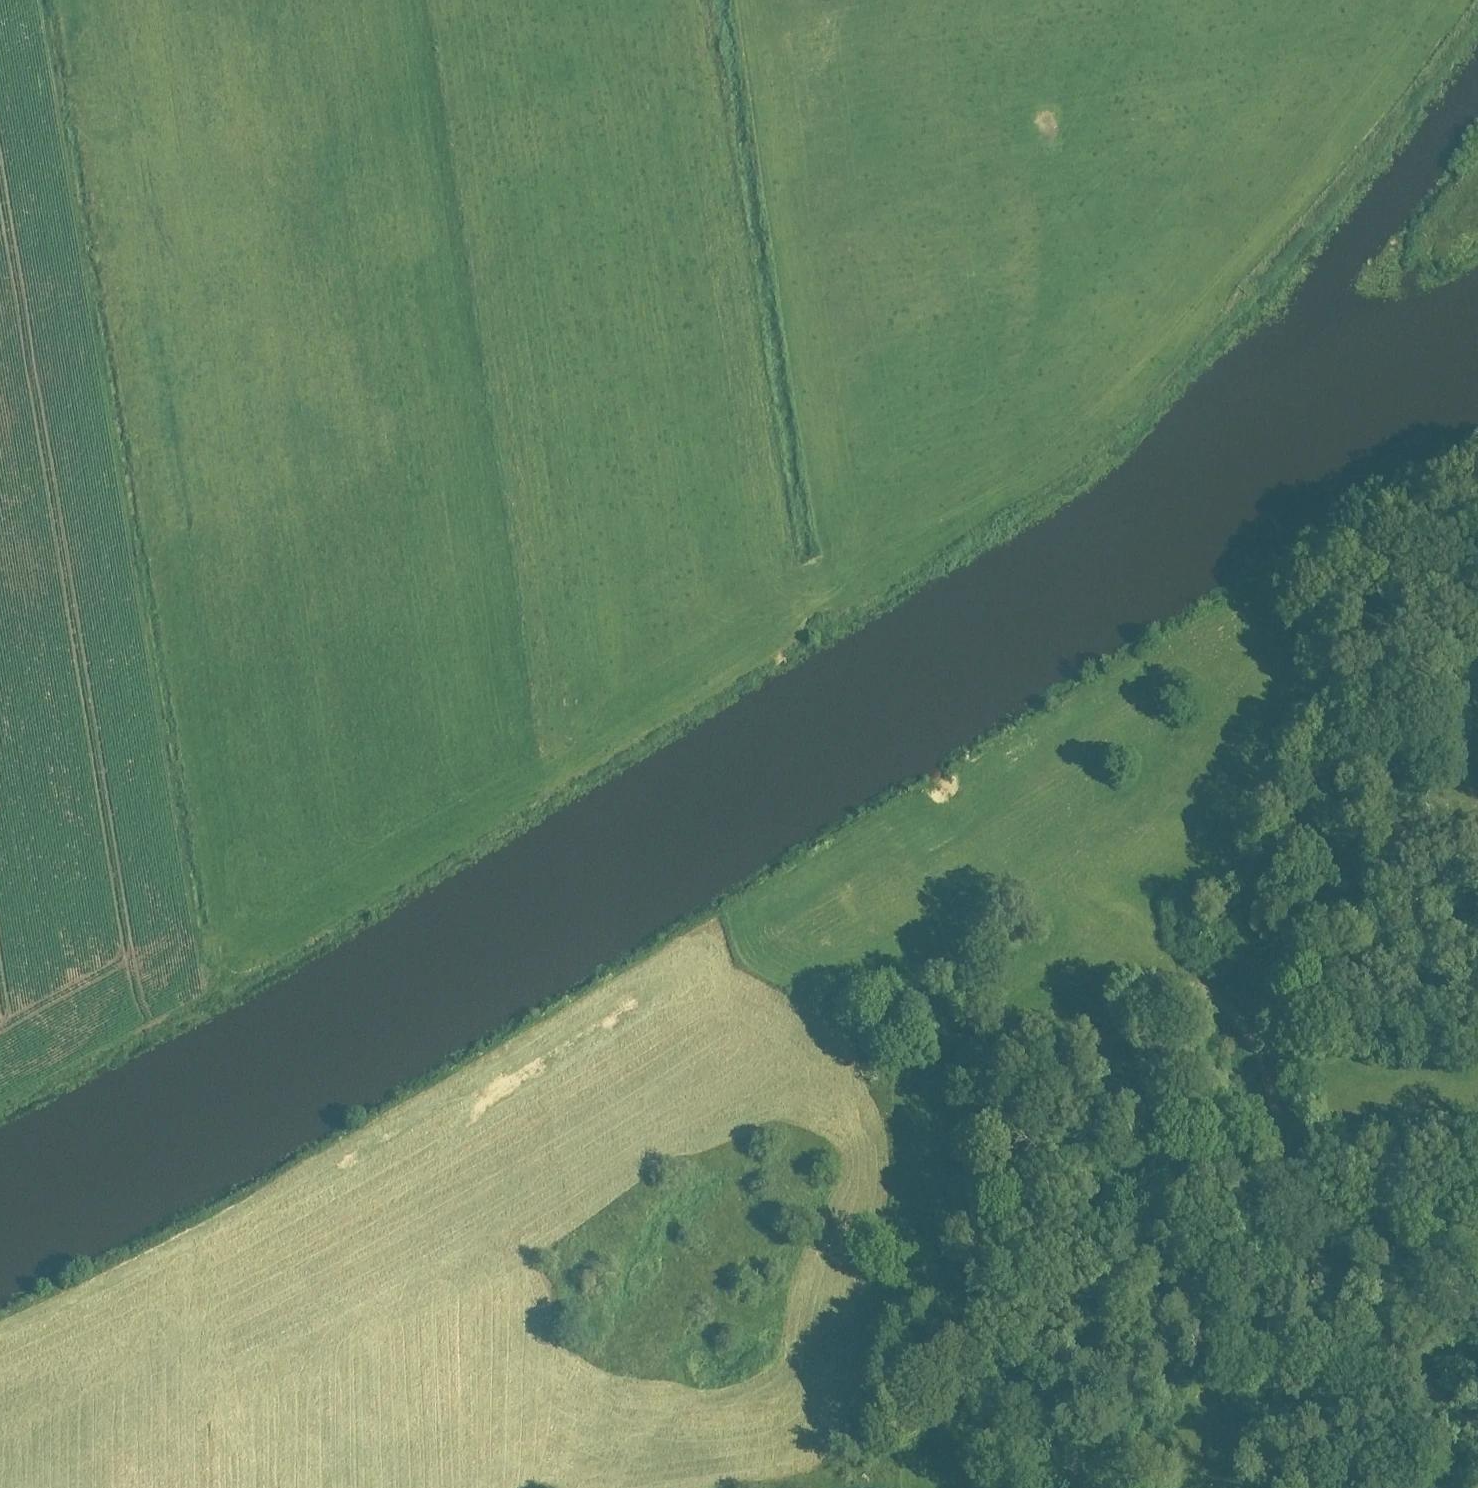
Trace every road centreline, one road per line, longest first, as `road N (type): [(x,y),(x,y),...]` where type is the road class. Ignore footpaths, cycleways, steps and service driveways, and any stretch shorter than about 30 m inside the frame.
road 1 (track): [(1202,992),(1242,1027),(1296,1262),(1362,1327),(1416,1363),(1442,1405),(1477,1430)]

